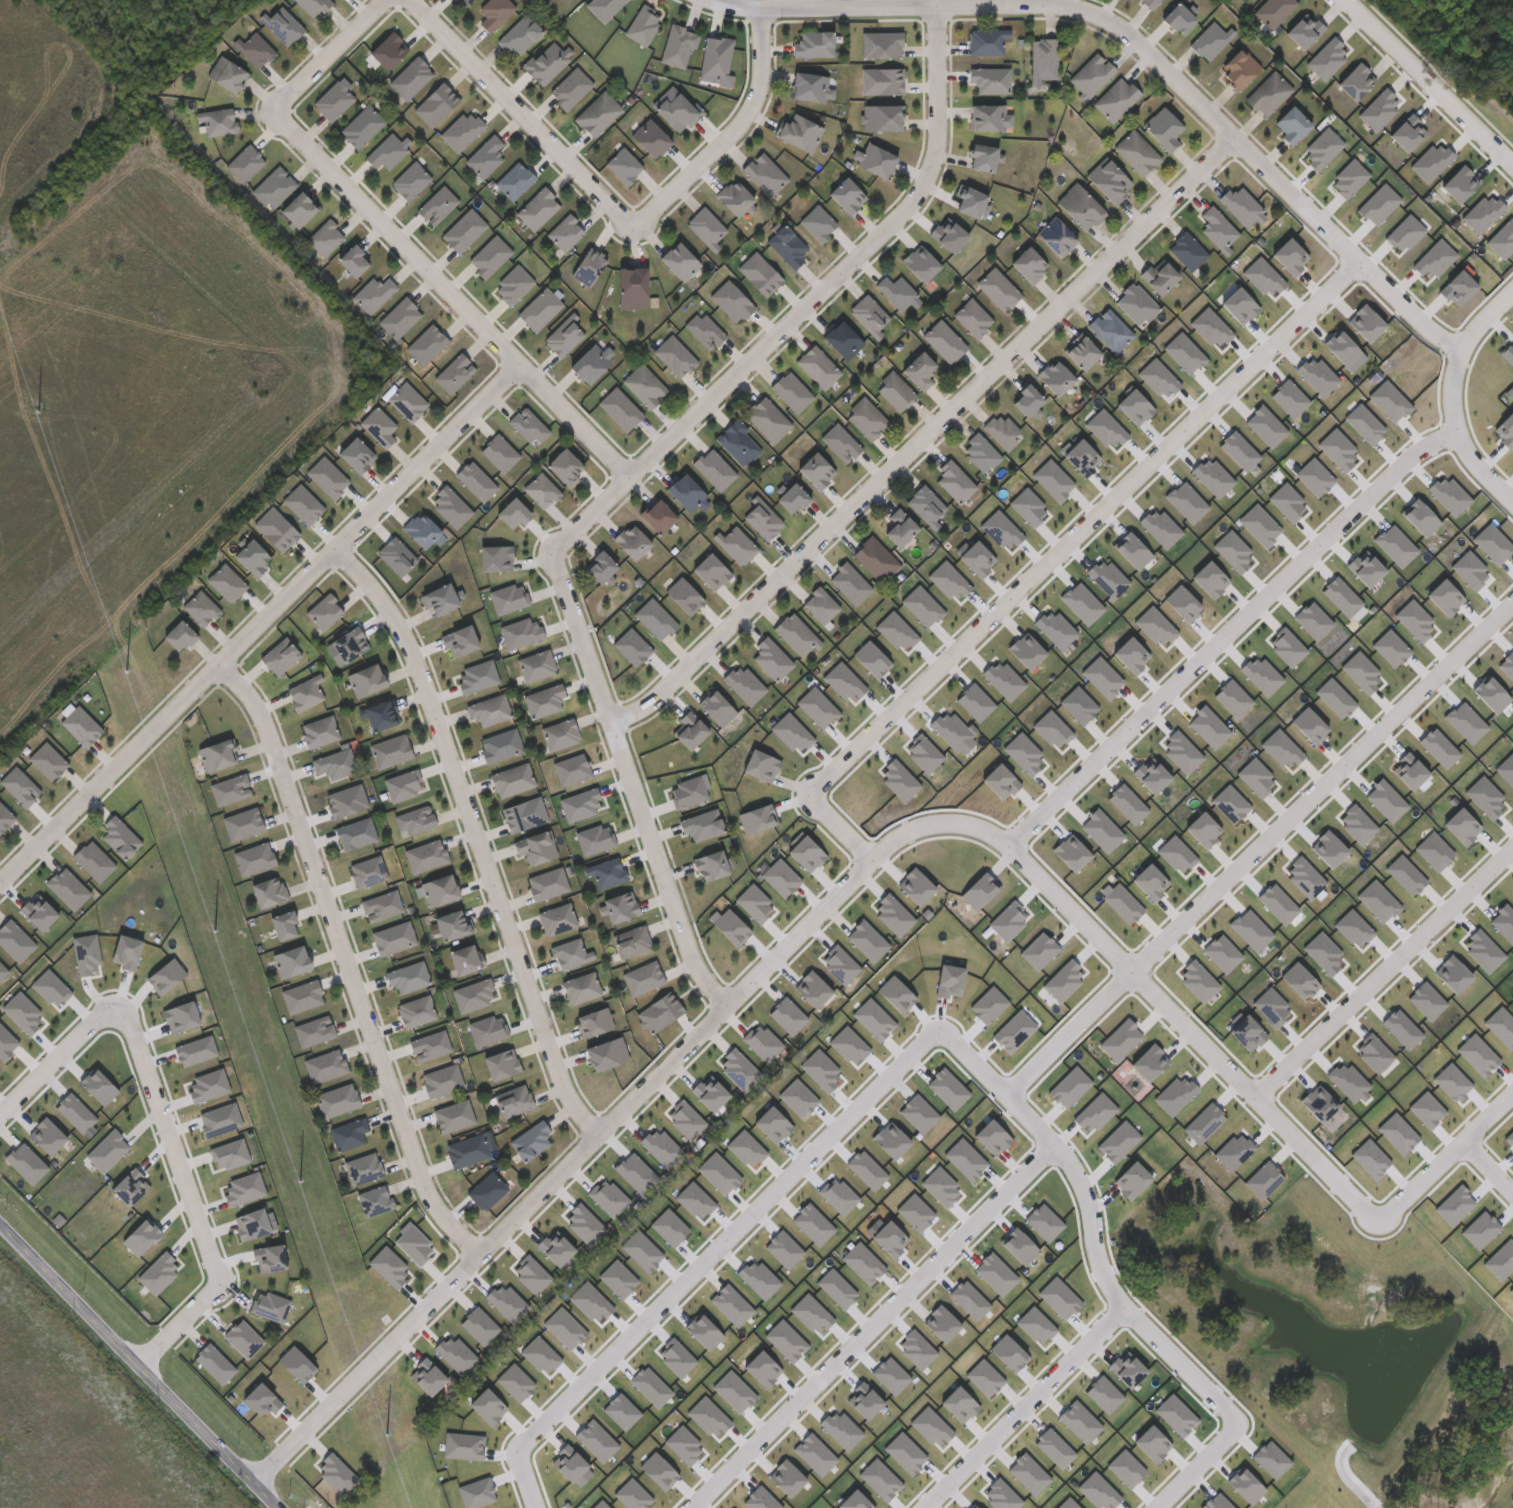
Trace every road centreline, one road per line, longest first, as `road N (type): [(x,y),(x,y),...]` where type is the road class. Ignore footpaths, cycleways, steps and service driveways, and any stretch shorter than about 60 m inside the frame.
road 1 (residential): [(536,1507),(517,1454),(937,1026),(1055,1142),(1090,1207),(1118,1300)]
road 2 (residential): [(915,827),(250,1481)]
road 3 (tertiary): [(1454,350),(1109,20),(1041,6),(760,8),(710,0)]
road 4 (residential): [(873,863),(820,811),(813,798),(823,779),(1360,261)]
road 5 (residential): [(614,720),(646,708),(1236,140)]
road 6 (residential): [(0,885),(521,366)]
road 7 (residential): [(936,10),(940,150),(923,190),(556,551)]
road 8 (residential): [(219,667),(244,690),(272,741),(430,1199),(480,1256)]
road 9 (residential): [(336,550),(397,618),(564,1092),(598,1139)]
road 10 (residential): [(1457,433),(1424,446),(1011,839)]
road 11 (residential): [(0,1108),(82,1027),(111,1017),(130,1029),(218,1272),(218,1293),(141,1371)]
road 12 (residential): [(1130,967),(1512,598)]
road 13 (residential): [(688,1507),(1055,1142)]
road 14 (residential): [(276,116),(633,477)]
road 15 (residential): [(730,1007),(696,957),(556,551)]
road 16 (tertiary): [(0,1227),(277,1507)]
road 17 (residential): [(1512,845),(1254,1097)]
road 18 (residential): [(634,227),(408,0)]
road 19 (residential): [(1152,1507),(1239,1417),(1118,1300)]
road 20 (residential): [(1118,1300),(916,1507)]
road 21 (residential): [(1307,1152),(1376,1220),(1512,1090)]
road 22 (residential): [(760,8),(765,88),(758,106),(723,149),(634,227)]
road 23 (residential): [(915,827),(976,828),(1011,839),(1130,967)]
road 24 (residential): [(1130,967),(1307,1152)]
road 25 (residential): [(1512,161),(1345,0)]
road 26 (residential): [(1005,1092),(1130,967)]
road 27 (residential): [(1454,350),(1450,422),(1512,500)]
road 28 (residential): [(276,116),(386,0)]

